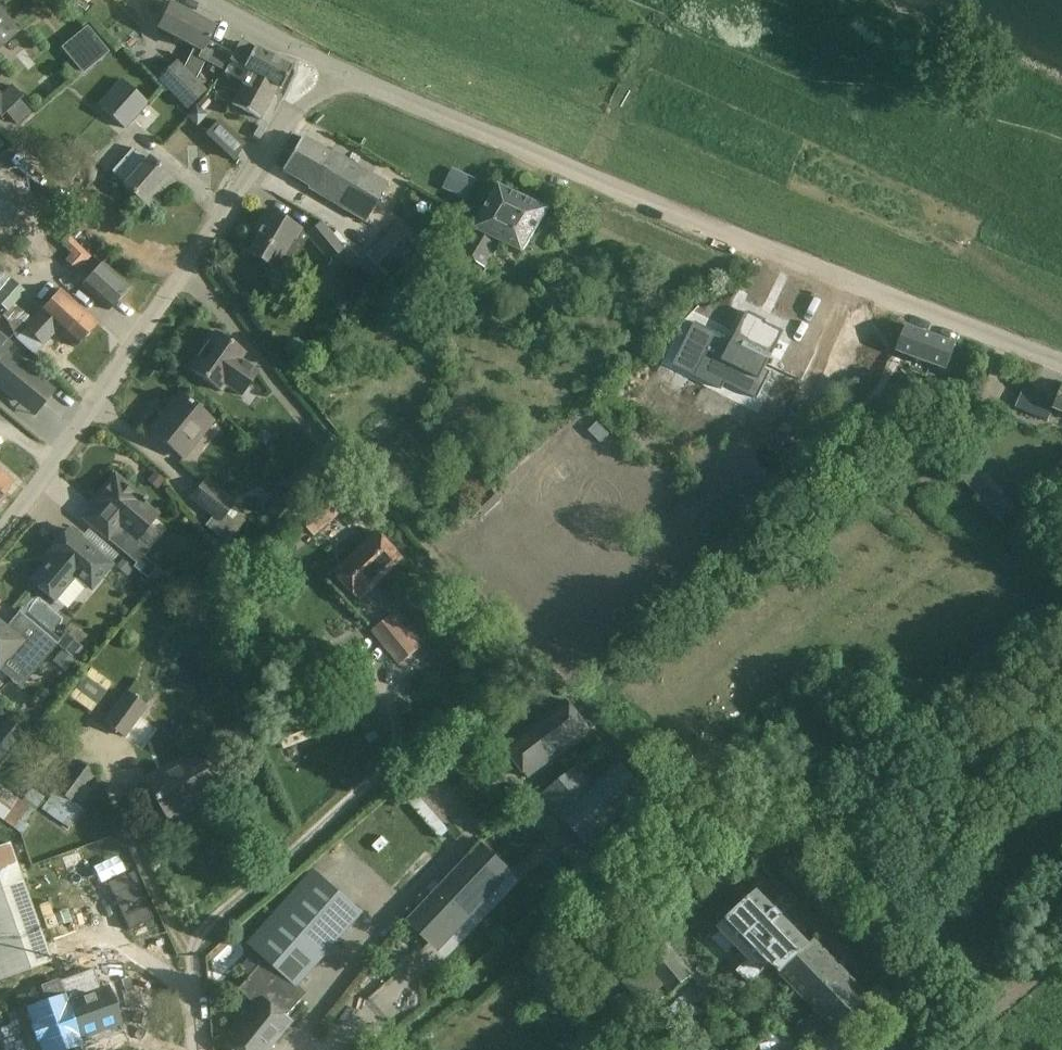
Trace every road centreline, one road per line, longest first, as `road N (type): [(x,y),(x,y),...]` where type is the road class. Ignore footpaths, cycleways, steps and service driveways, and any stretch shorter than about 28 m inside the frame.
road 1 (residential): [(1061,366),(874,296),(339,71)]
road 2 (residential): [(0,531),(266,144),(291,110),(339,71)]
road 3 (residential): [(339,71),(207,0)]

